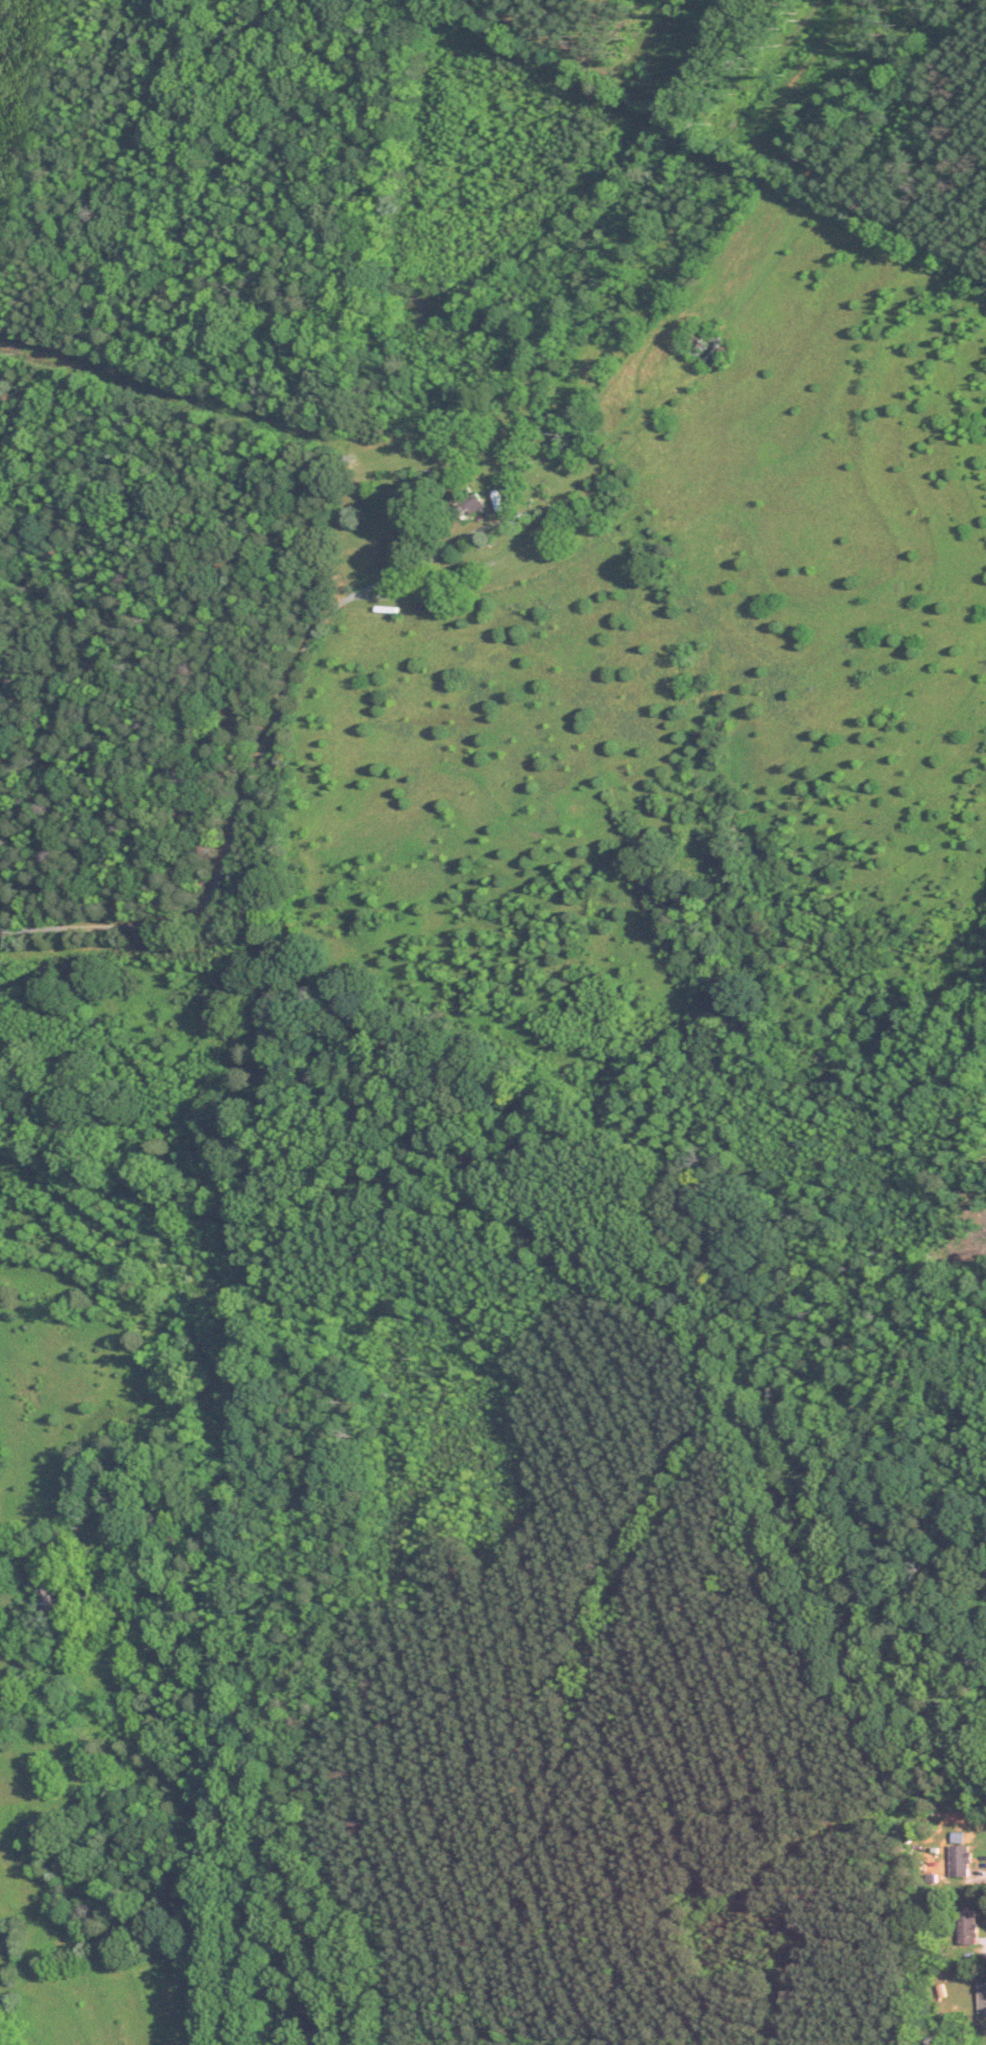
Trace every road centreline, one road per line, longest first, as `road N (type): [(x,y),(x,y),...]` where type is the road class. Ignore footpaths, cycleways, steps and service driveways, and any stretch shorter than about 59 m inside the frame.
road 1 (residential): [(0,947),(152,937),(186,924),(241,843),(292,670),(341,610),(422,558)]

